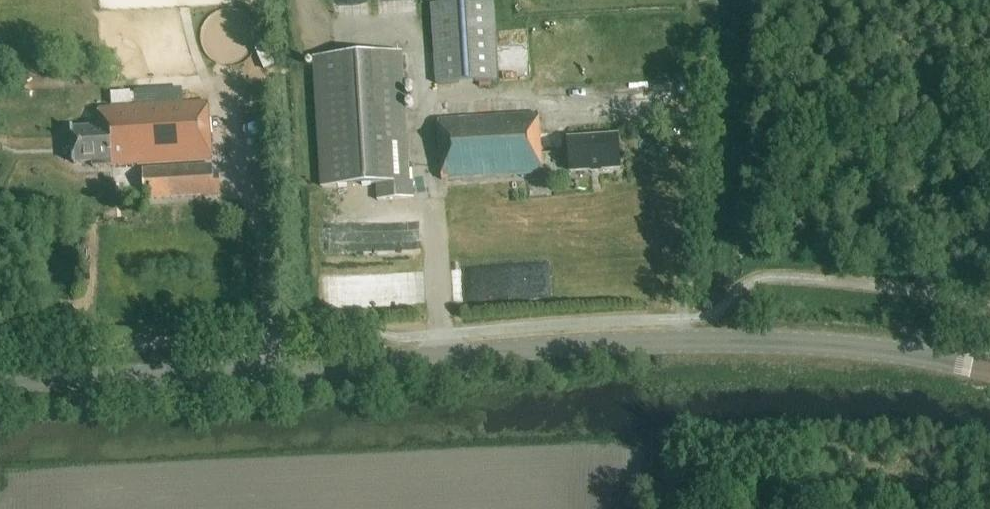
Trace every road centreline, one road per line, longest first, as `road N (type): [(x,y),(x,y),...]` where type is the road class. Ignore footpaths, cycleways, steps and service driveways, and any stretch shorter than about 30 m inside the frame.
road 1 (tertiary): [(0,381),(701,341)]
road 2 (tertiary): [(989,368),(879,349),(701,341)]

